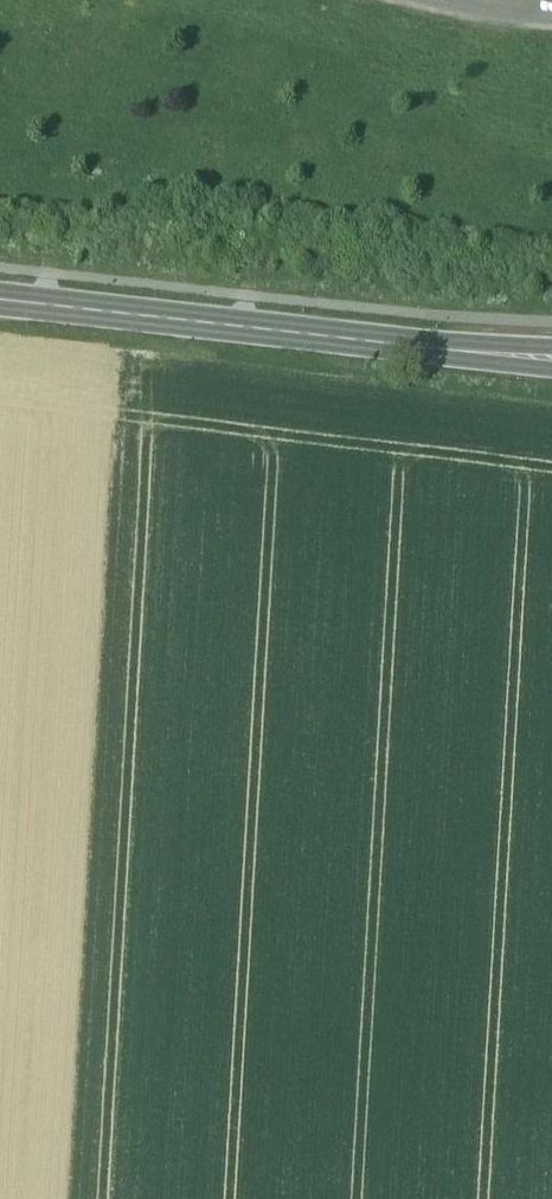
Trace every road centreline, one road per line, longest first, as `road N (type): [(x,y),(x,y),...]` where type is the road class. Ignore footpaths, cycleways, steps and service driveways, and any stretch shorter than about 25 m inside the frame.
road 1 (secondary): [(551,364),(0,301)]

